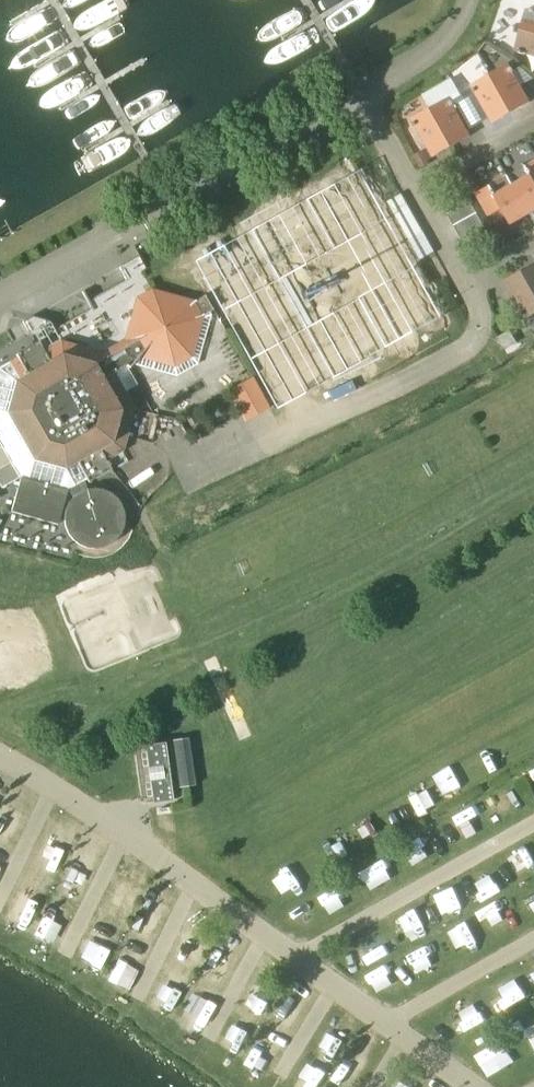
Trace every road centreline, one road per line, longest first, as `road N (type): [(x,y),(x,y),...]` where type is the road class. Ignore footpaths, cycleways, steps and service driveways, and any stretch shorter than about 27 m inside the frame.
road 1 (unclassified): [(472,1086),(125,834),(0,756)]
road 2 (unclassified): [(0,296),(443,44),(468,0)]

